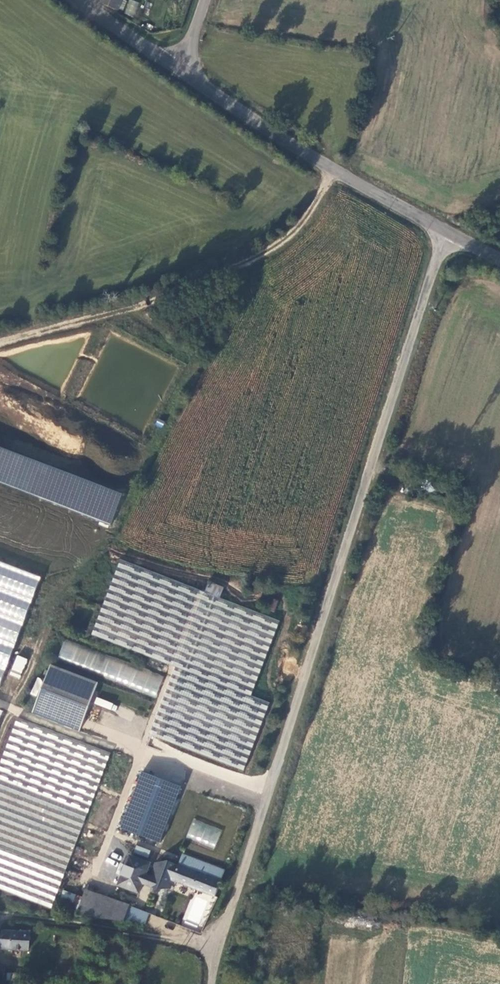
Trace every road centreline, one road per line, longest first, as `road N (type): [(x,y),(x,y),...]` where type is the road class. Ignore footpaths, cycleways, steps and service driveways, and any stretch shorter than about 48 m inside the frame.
road 1 (unclassified): [(445,232),(211,983)]
road 2 (track): [(333,170),(294,231),(261,256),(0,347)]
road 3 (tertiary): [(445,232),(176,69)]
road 4 (track): [(0,708),(132,757),(172,756),(268,790)]
road 5 (tertiary): [(176,69),(75,0)]

